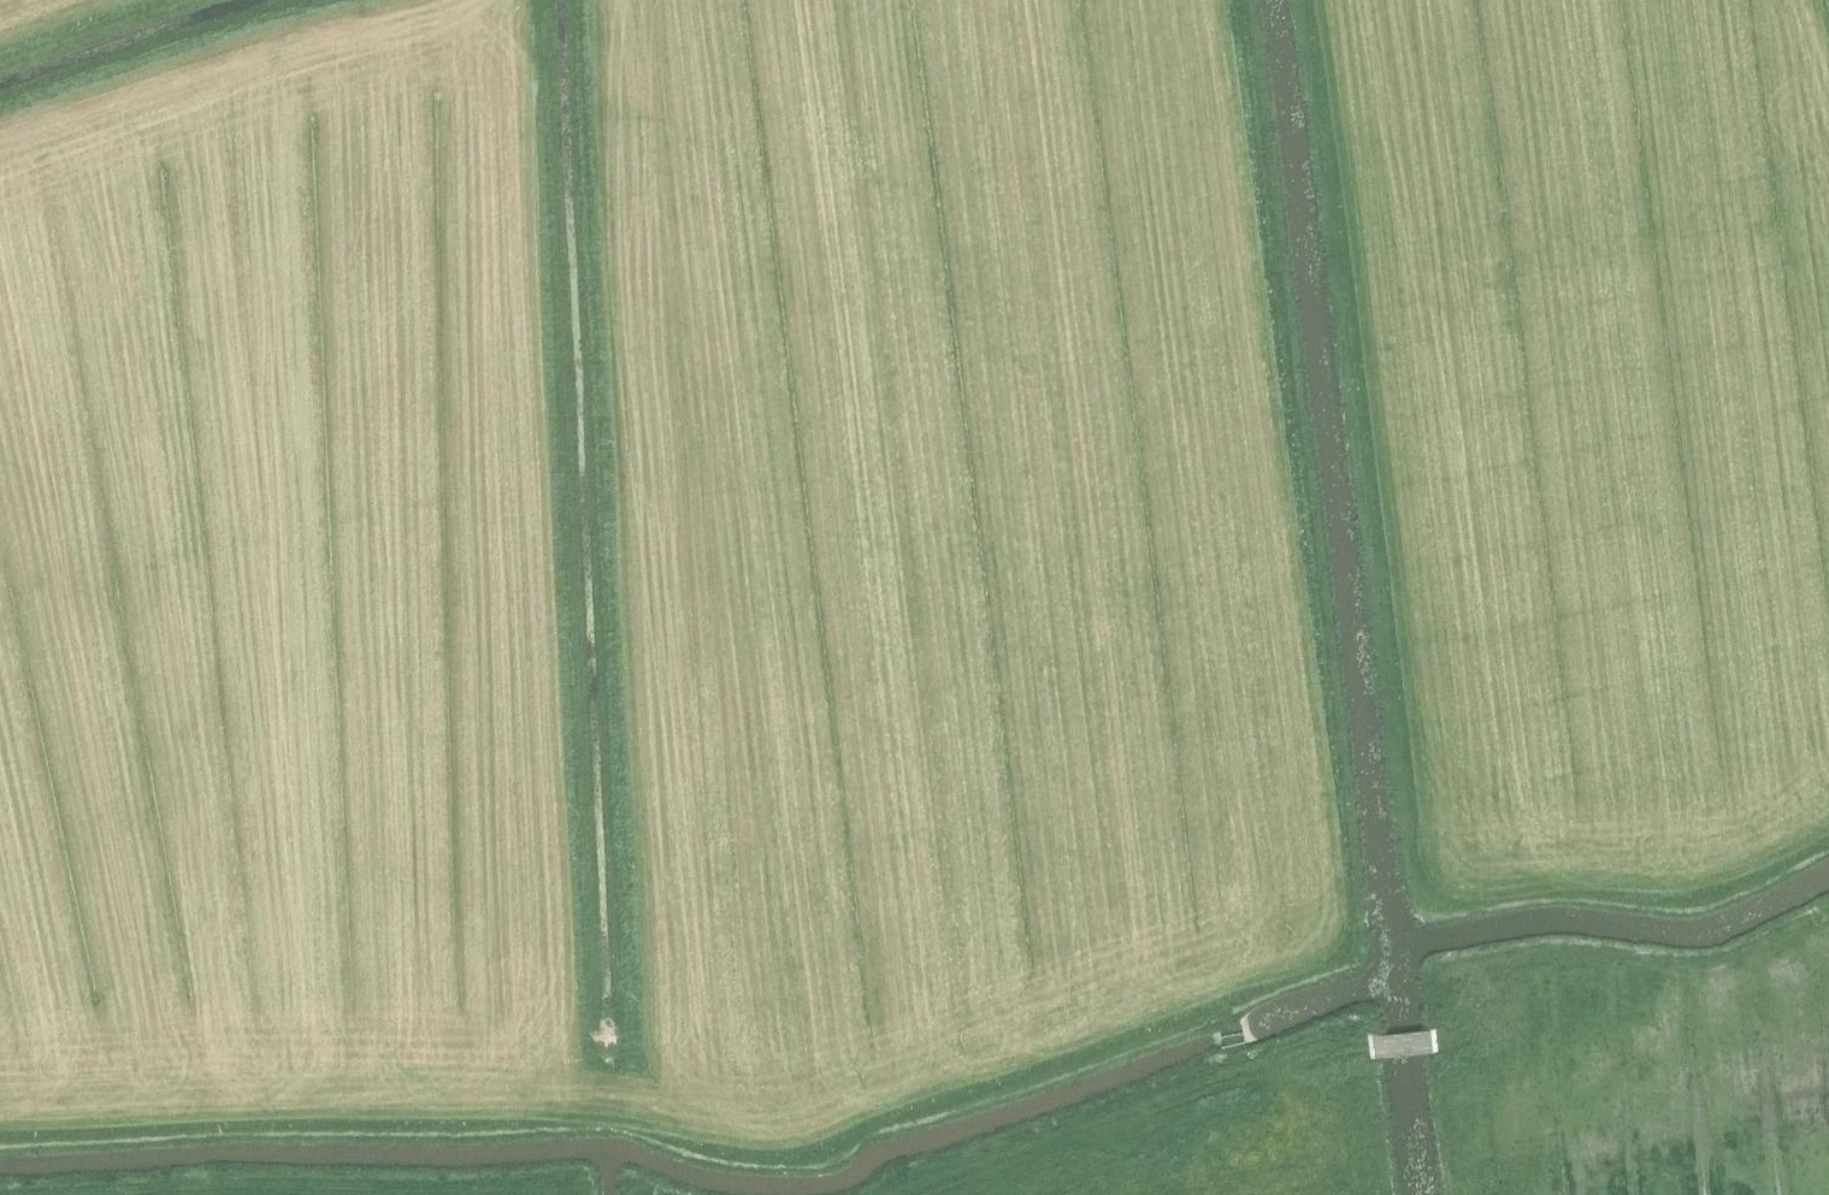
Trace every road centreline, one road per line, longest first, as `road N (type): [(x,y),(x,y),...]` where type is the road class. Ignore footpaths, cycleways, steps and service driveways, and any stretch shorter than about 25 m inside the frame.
road 1 (track): [(1492,1034),(1304,1063)]

